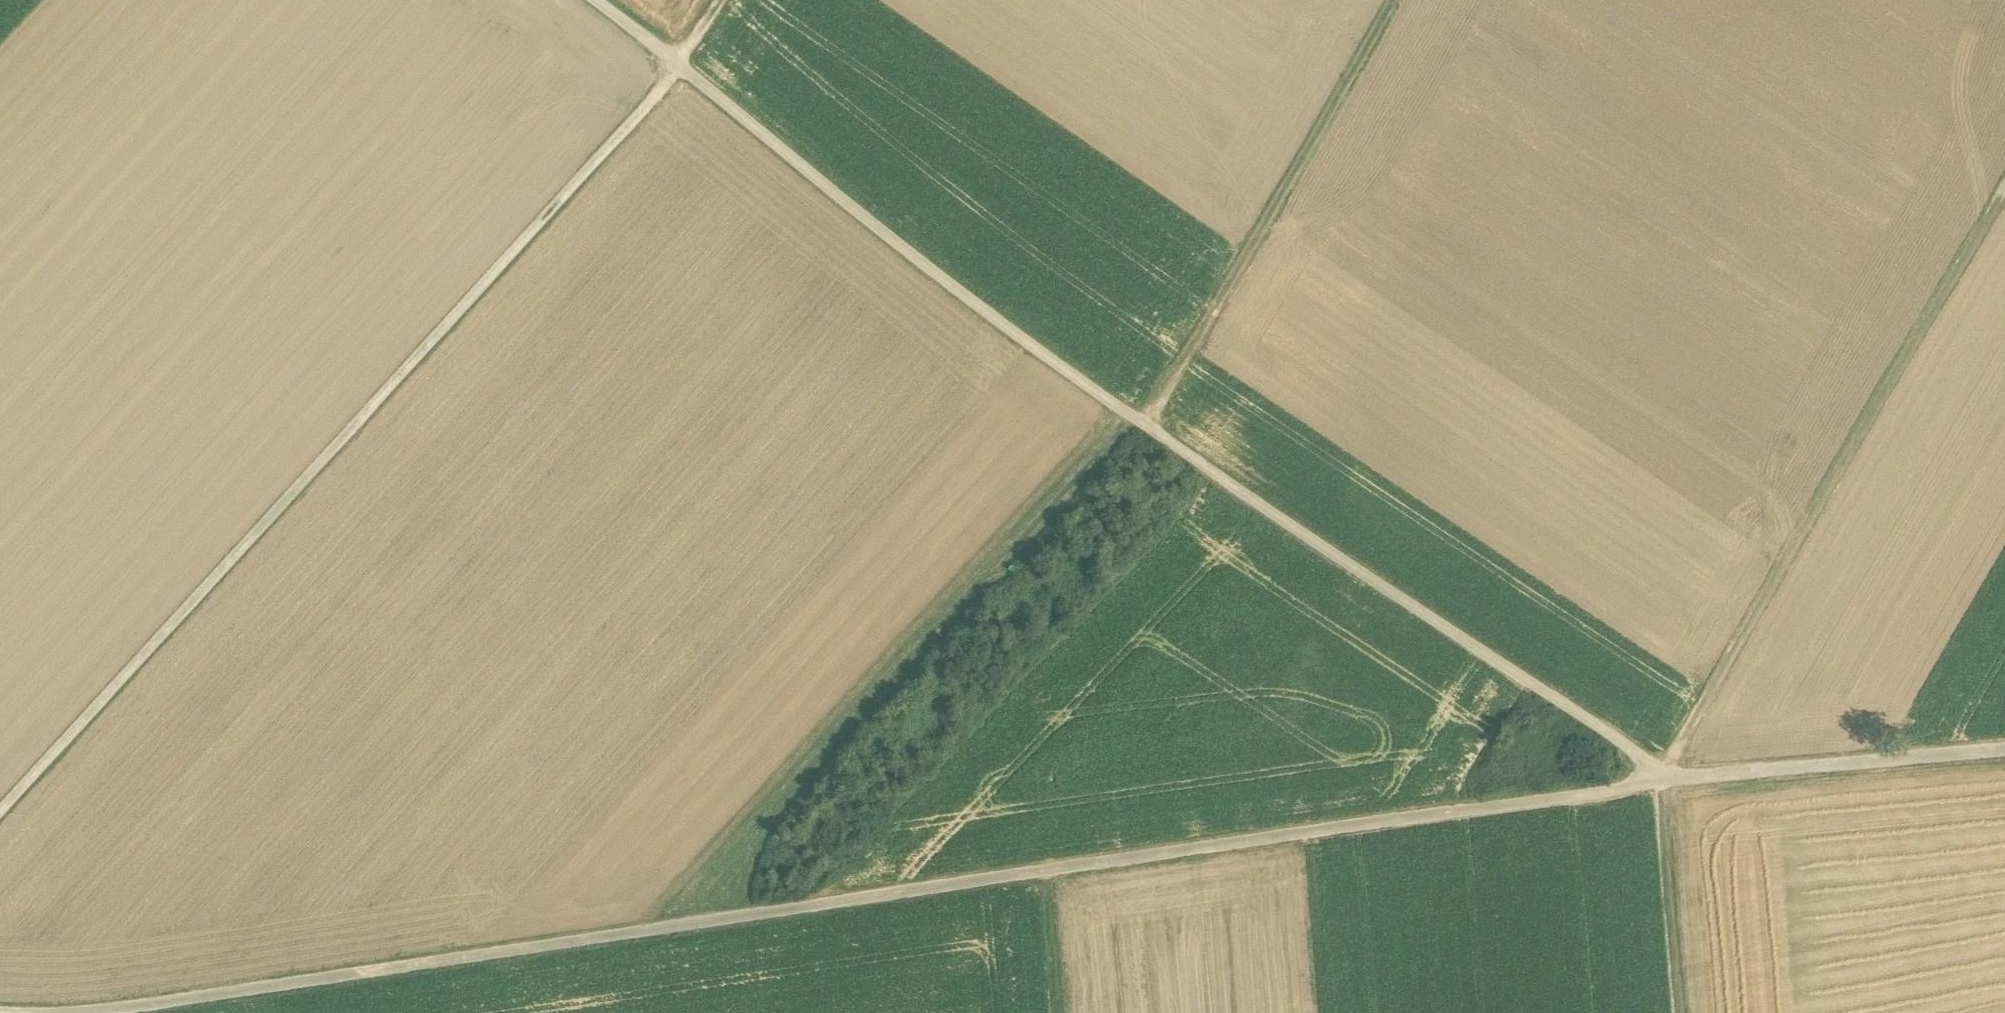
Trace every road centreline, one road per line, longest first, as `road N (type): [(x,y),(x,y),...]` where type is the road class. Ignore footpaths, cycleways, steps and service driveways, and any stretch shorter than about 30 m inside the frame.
road 1 (unclassified): [(168,1012),(1676,793),(2004,762)]
road 2 (track): [(591,0),(1155,440),(1647,765),(1676,793)]
road 3 (track): [(0,812),(678,65),(723,0)]
road 4 (track): [(1676,793),(1684,769),(2004,234)]
road 5 (track): [(1409,0),(1155,440)]
road 6 (track): [(1676,793),(1694,1012)]
road 7 (track): [(1075,1012),(1062,882)]

